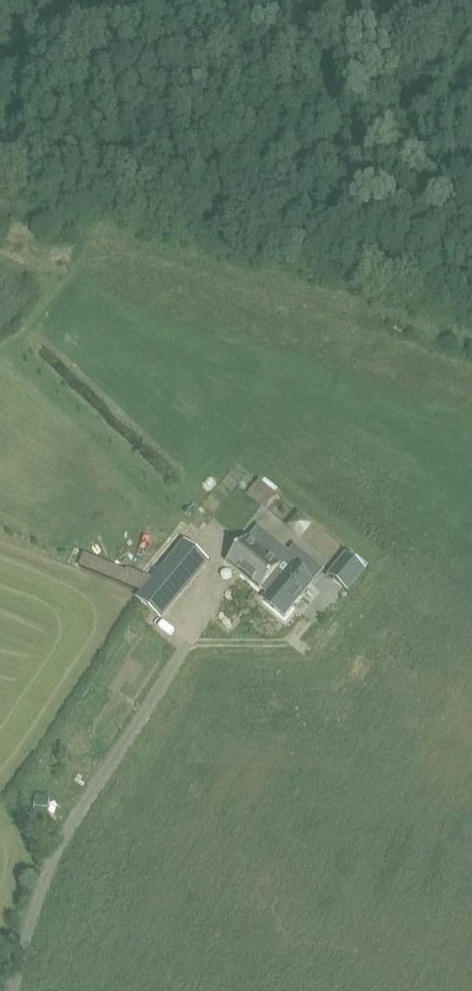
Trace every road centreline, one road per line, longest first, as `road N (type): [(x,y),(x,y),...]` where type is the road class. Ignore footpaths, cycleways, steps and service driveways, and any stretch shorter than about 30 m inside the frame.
road 1 (unclassified): [(13,990),(65,842),(204,615)]

